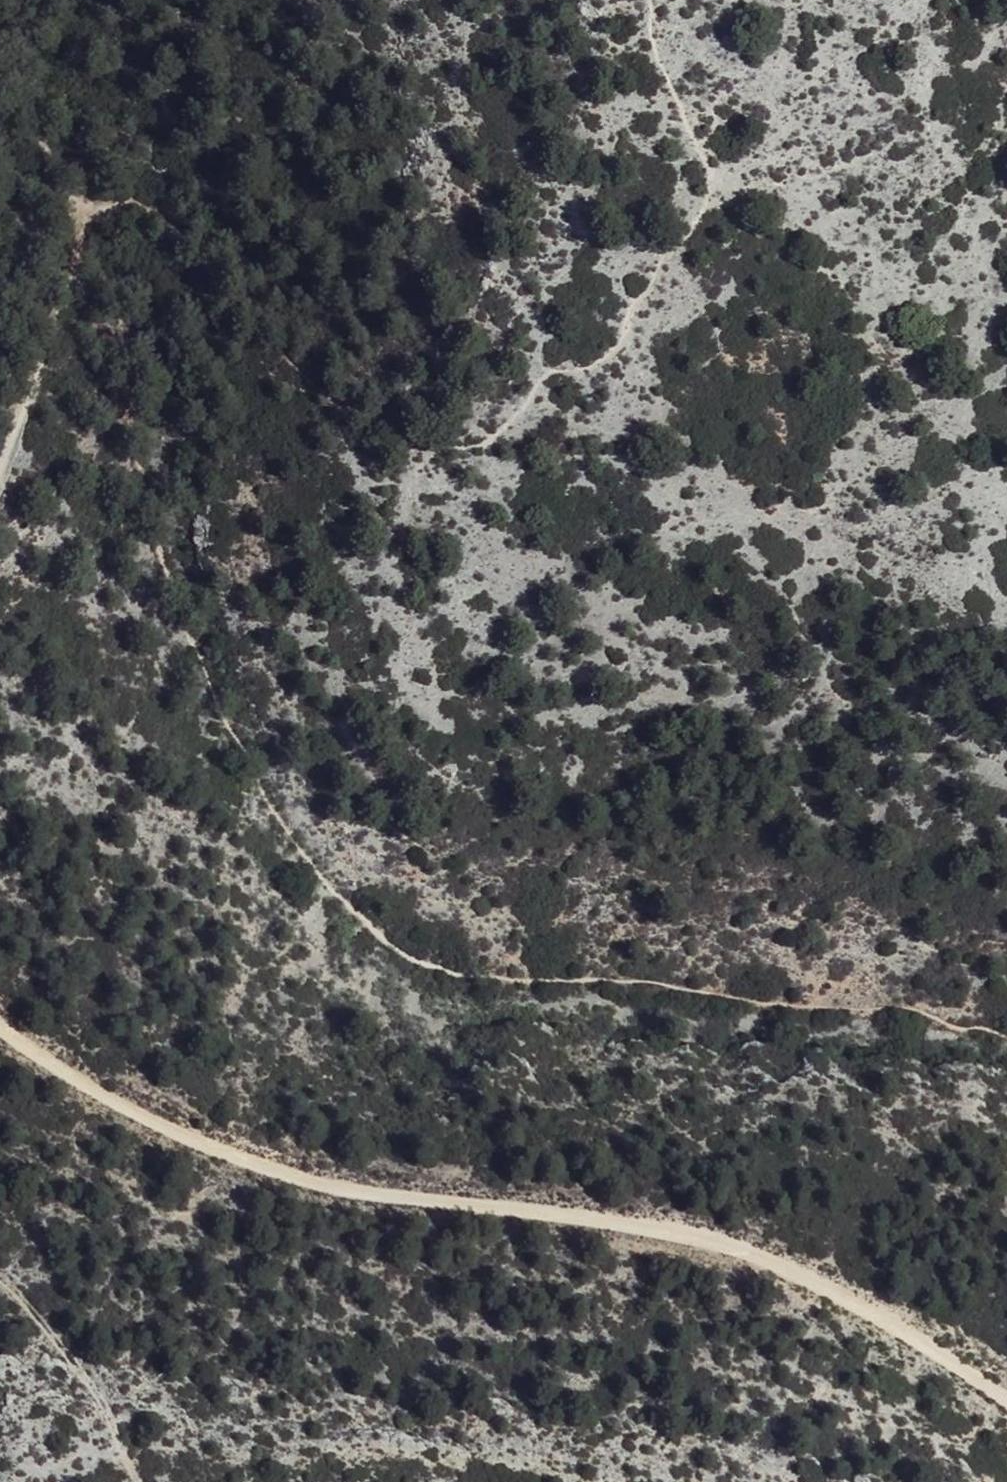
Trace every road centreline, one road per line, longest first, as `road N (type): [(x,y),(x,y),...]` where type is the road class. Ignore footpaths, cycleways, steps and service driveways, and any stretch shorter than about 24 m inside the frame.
road 1 (track): [(1006,1382),(934,1318),(812,1257),(637,1210),(285,1159),(163,1113),(0,1006)]
road 2 (track): [(0,465),(77,249)]
road 3 (track): [(0,1313),(46,1362),(110,1481)]

